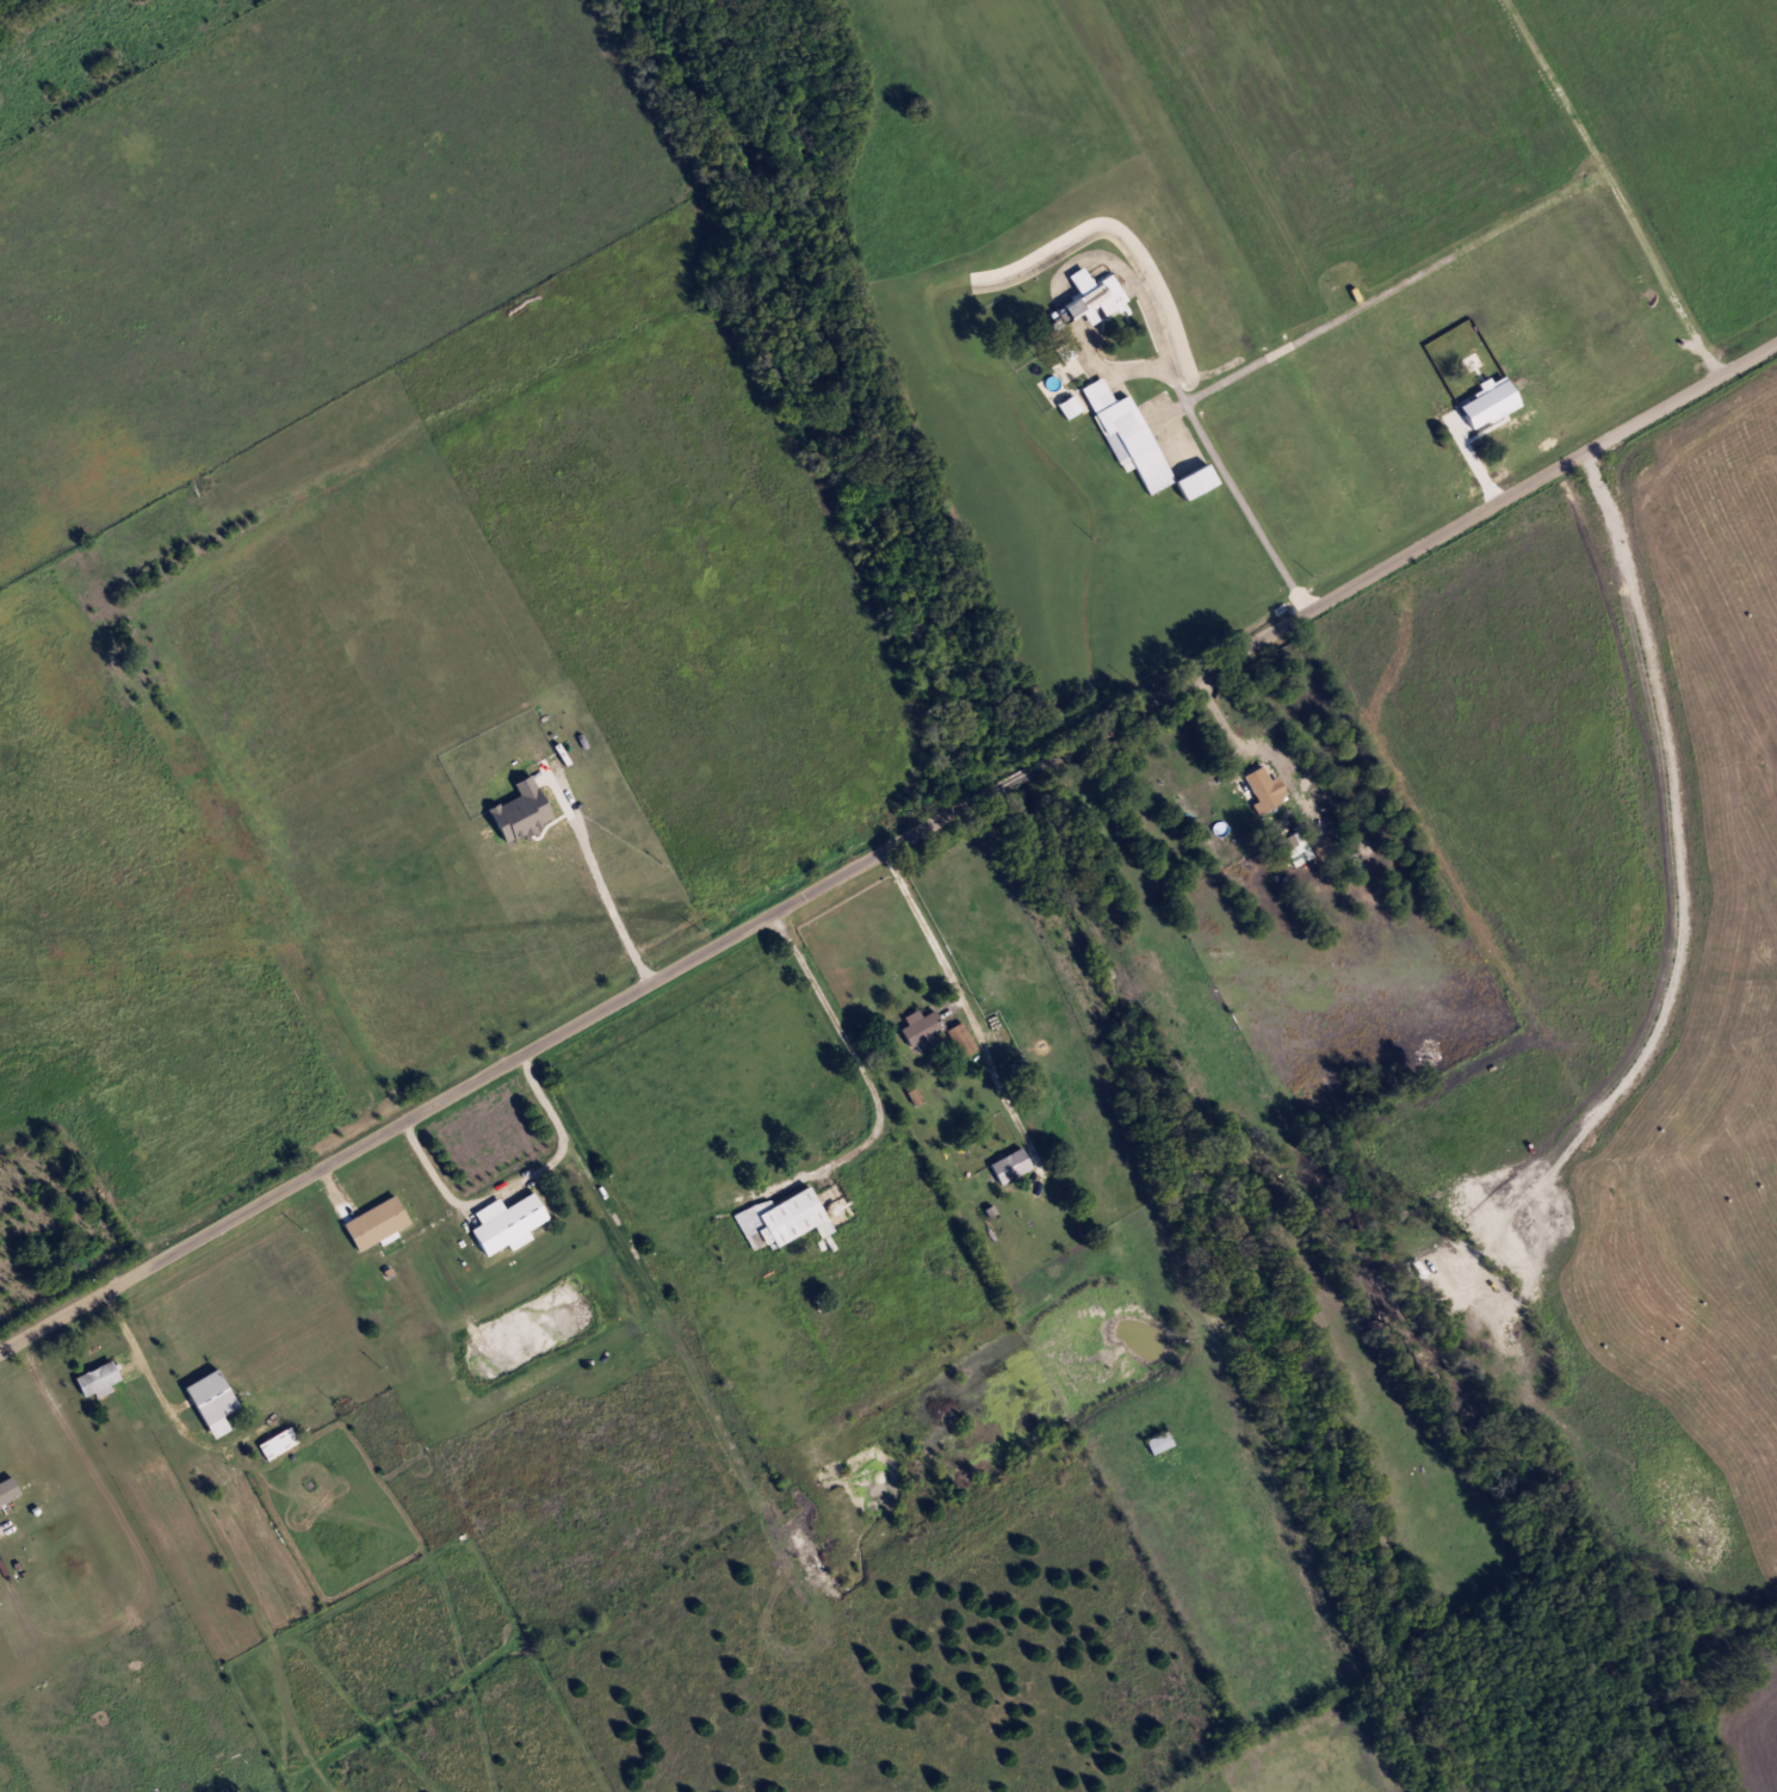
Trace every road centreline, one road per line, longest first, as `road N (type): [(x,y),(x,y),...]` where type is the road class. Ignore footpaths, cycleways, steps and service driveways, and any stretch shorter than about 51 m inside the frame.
road 1 (residential): [(1776,343),(565,1042),(0,1351)]
road 2 (residential): [(1604,166),(1187,398)]
road 3 (residential): [(1505,0),(1725,372)]
road 4 (residential): [(1307,610),(1170,365)]
road 5 (residential): [(853,1157),(884,1112),(779,916)]

